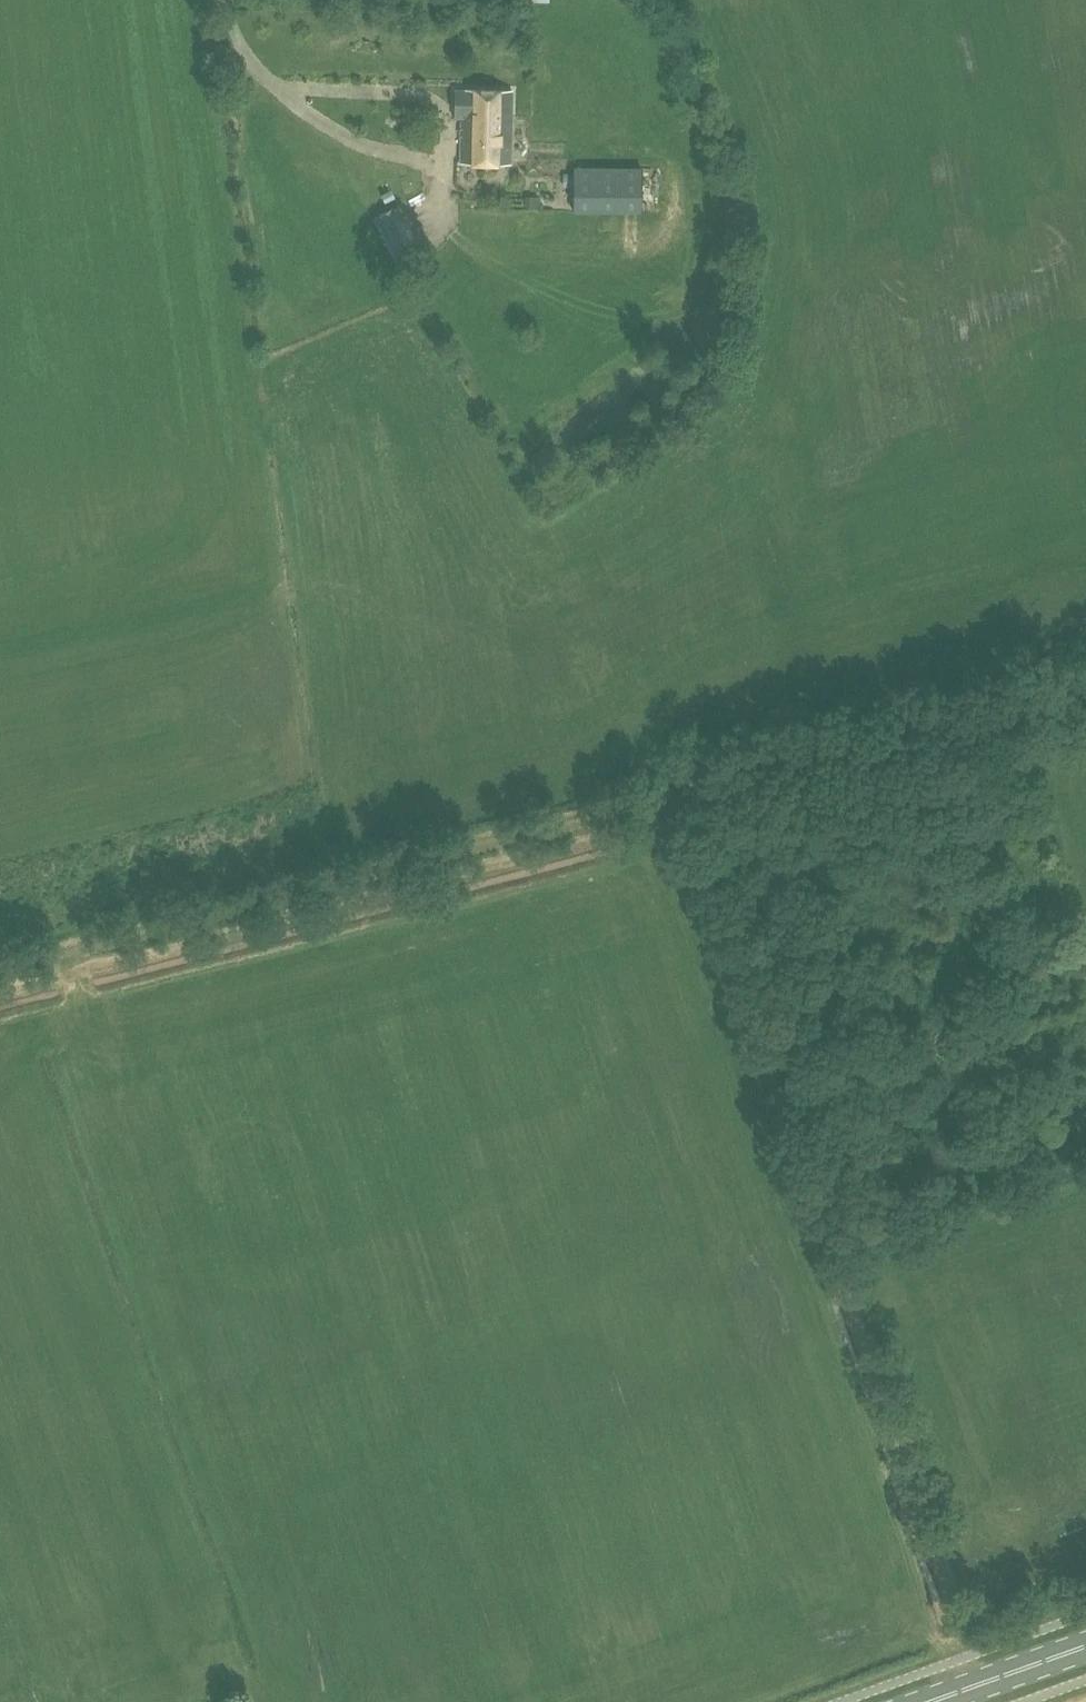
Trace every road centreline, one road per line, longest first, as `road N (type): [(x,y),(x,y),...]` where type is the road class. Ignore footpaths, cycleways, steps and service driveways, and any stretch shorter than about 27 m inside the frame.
road 1 (primary): [(941,1701),(1085,1650)]

